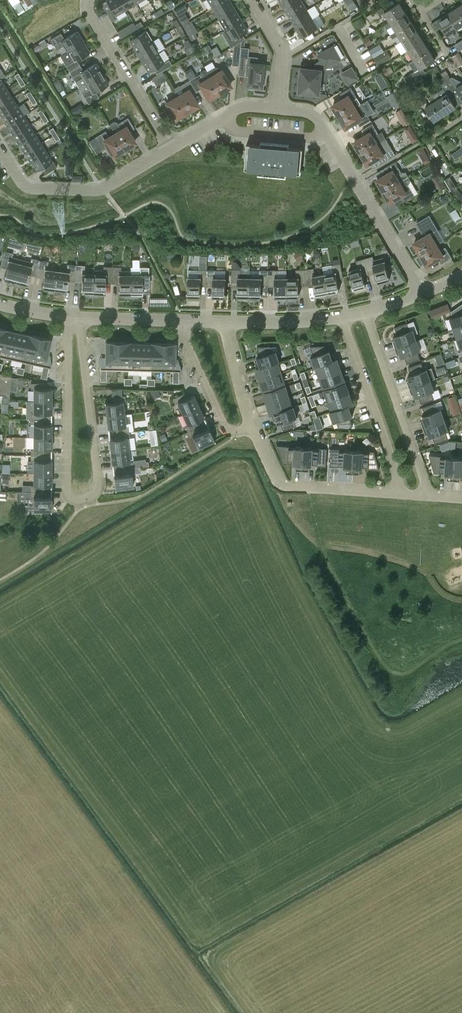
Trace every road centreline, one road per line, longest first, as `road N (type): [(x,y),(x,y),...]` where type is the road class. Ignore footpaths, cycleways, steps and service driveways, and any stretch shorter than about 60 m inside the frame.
road 1 (residential): [(68,318),(68,493),(79,503),(98,493),(81,318)]
road 2 (residential): [(278,105),(315,112),(422,296)]
road 3 (residential): [(0,149),(23,186),(79,194),(108,188),(170,152)]
road 4 (residential): [(429,497),(368,313)]
road 5 (residential): [(342,318),(404,494)]
road 6 (residential): [(253,426),(289,487),(404,494)]
road 7 (residential): [(170,152),(90,15),(90,0)]
road 8 (residential): [(177,322),(226,429),(253,426)]
road 9 (residential): [(170,152),(231,113),(278,105)]

